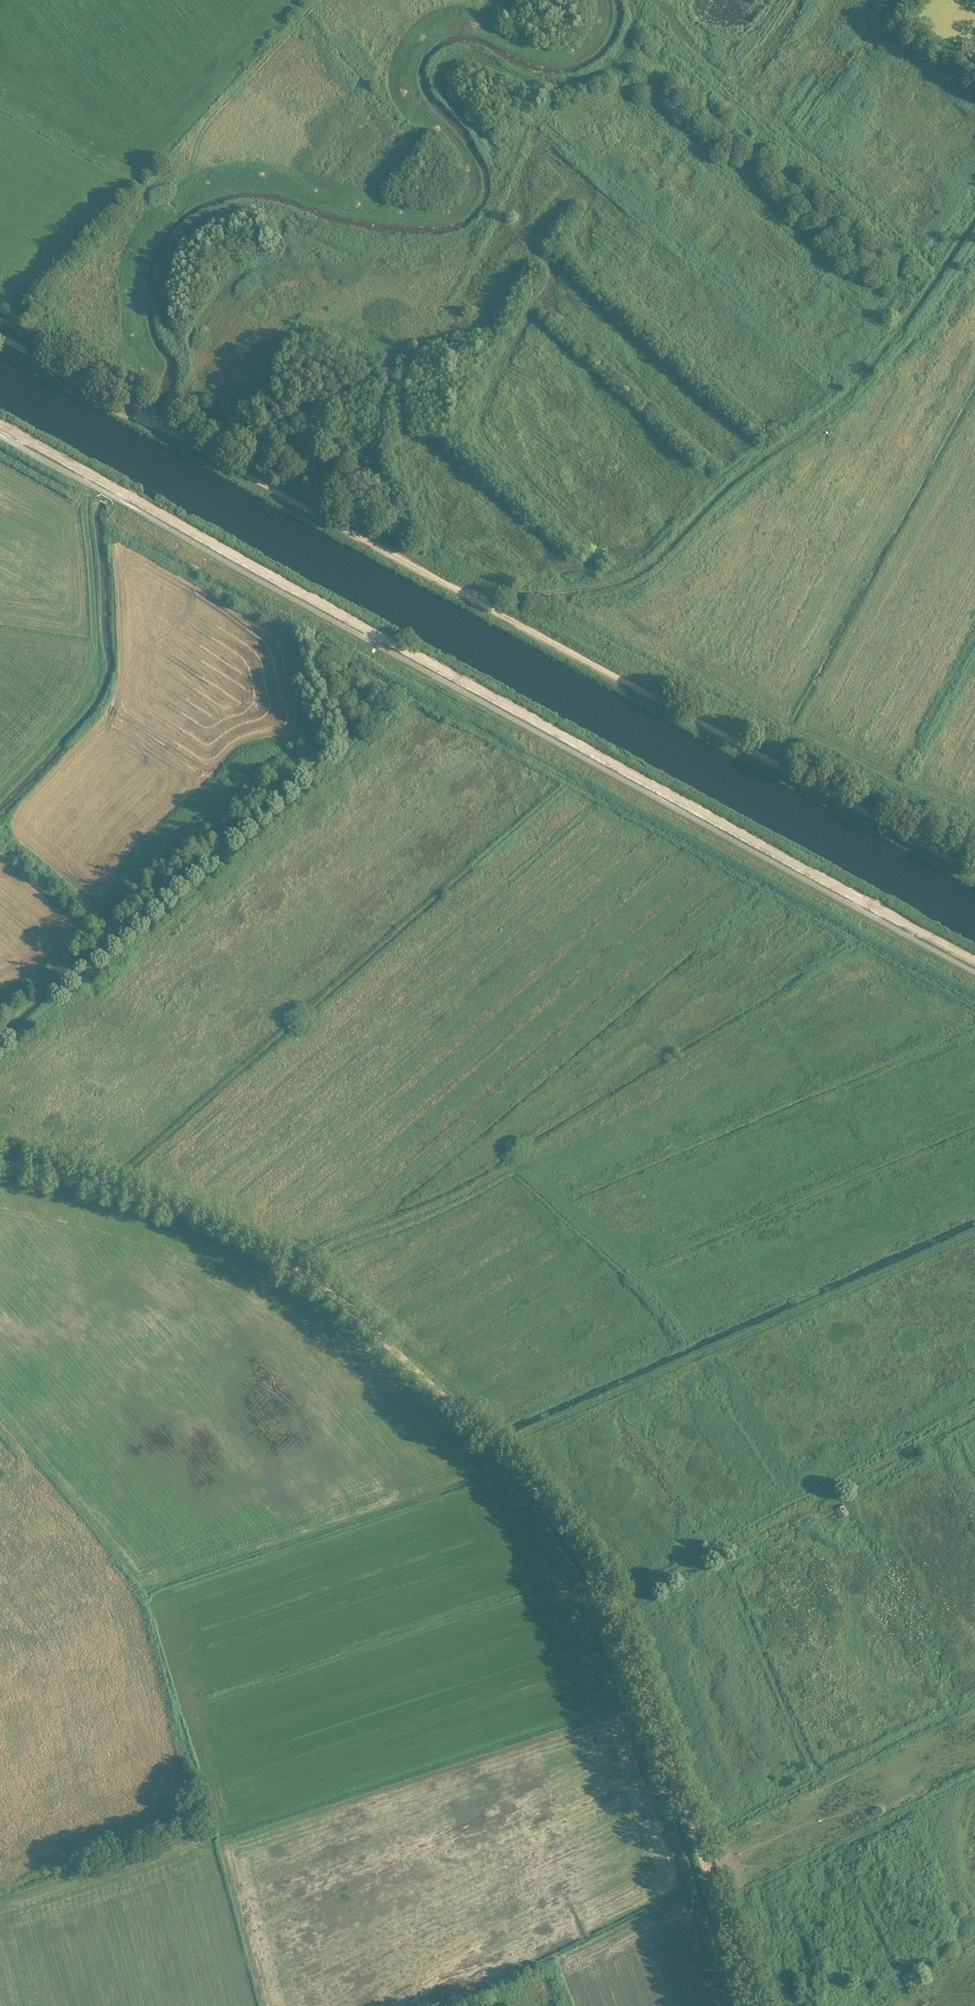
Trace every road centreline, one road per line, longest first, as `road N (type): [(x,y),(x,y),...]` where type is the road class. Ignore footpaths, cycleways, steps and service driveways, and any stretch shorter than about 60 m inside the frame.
road 1 (track): [(754,2005),(617,1608),(534,1483),(314,1279),(272,1254),(166,1205),(0,1165)]
road 2 (track): [(974,961),(326,605)]
road 3 (track): [(974,227),(852,393),(746,474),(655,564),(596,590),(451,589)]
road 4 (track): [(451,589),(974,874)]
road 5 (track): [(0,338),(451,589)]
road 6 (track): [(617,1608),(974,1411)]
road 7 (track): [(326,605),(0,420)]

